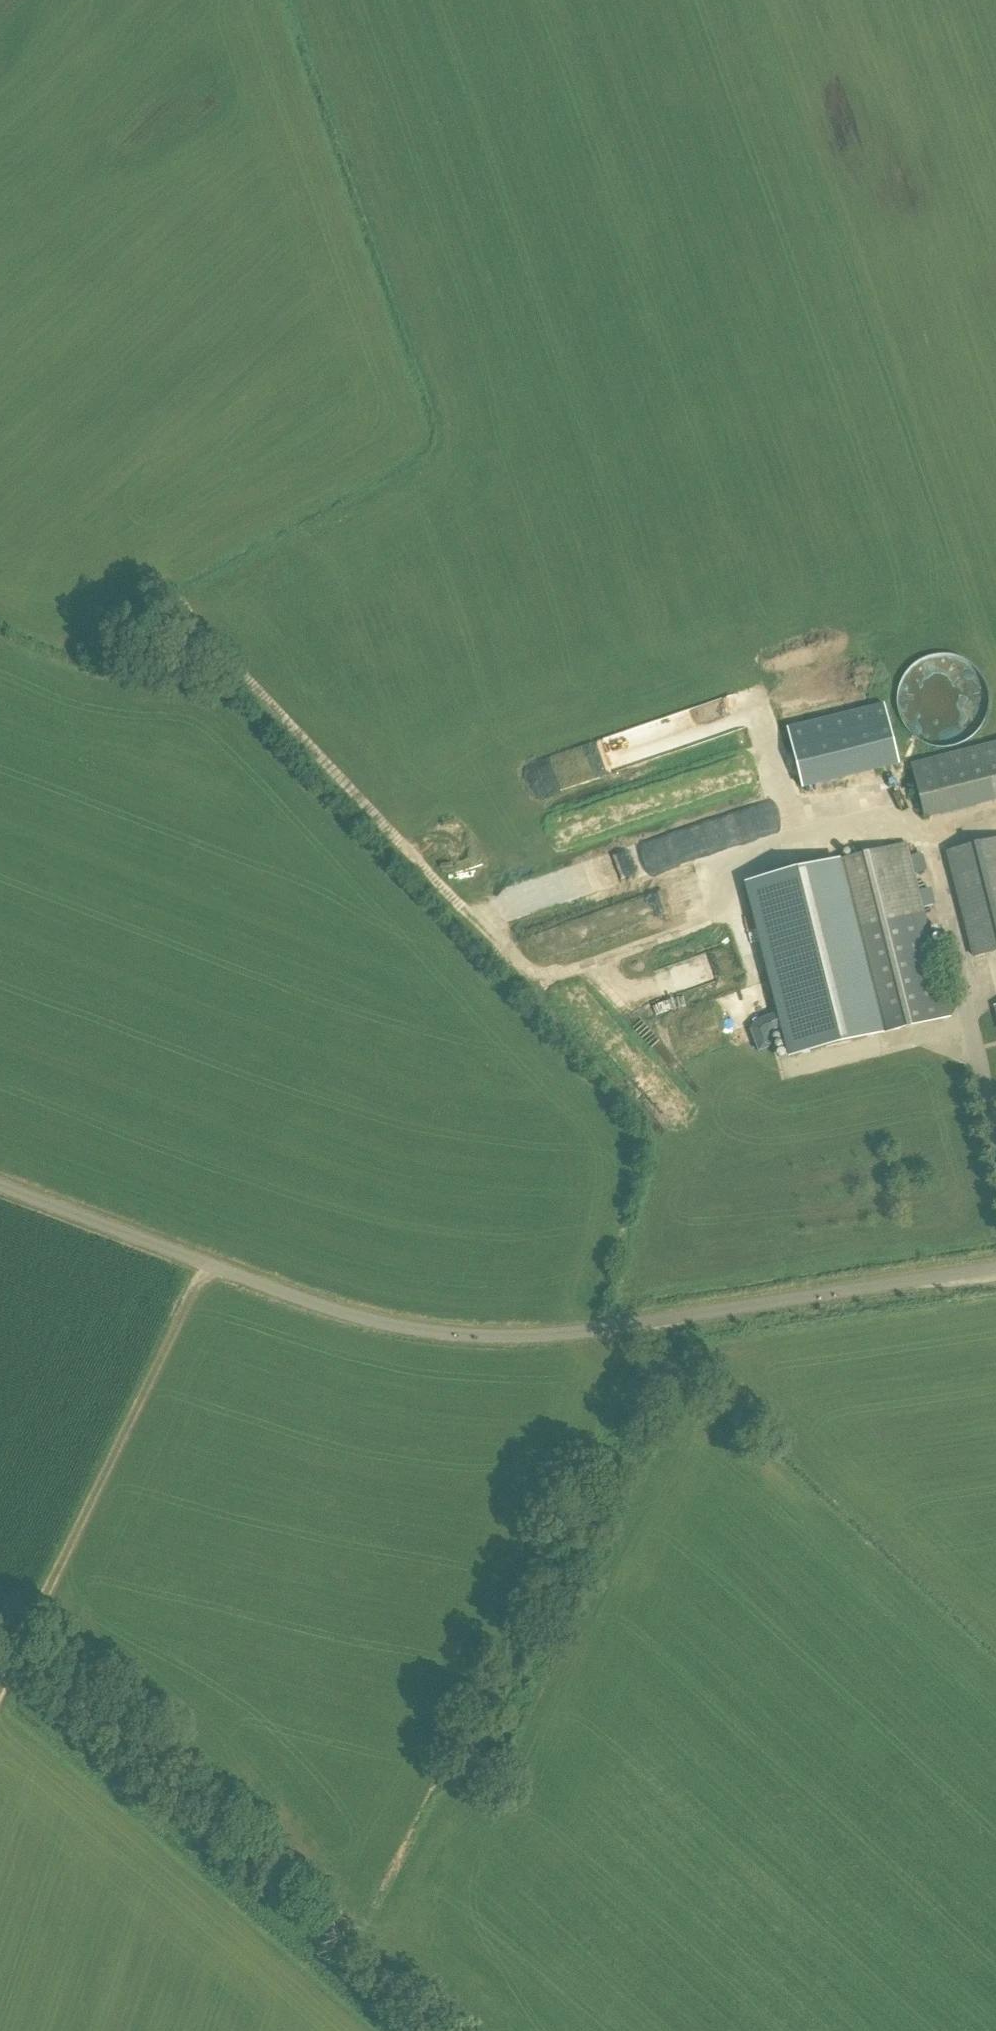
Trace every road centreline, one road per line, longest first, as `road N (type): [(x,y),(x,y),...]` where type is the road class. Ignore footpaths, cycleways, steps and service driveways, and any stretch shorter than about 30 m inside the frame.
road 1 (unclassified): [(995,1267),(575,1332),(446,1334),(341,1311),(0,1184)]
road 2 (track): [(0,1694),(208,1262)]

